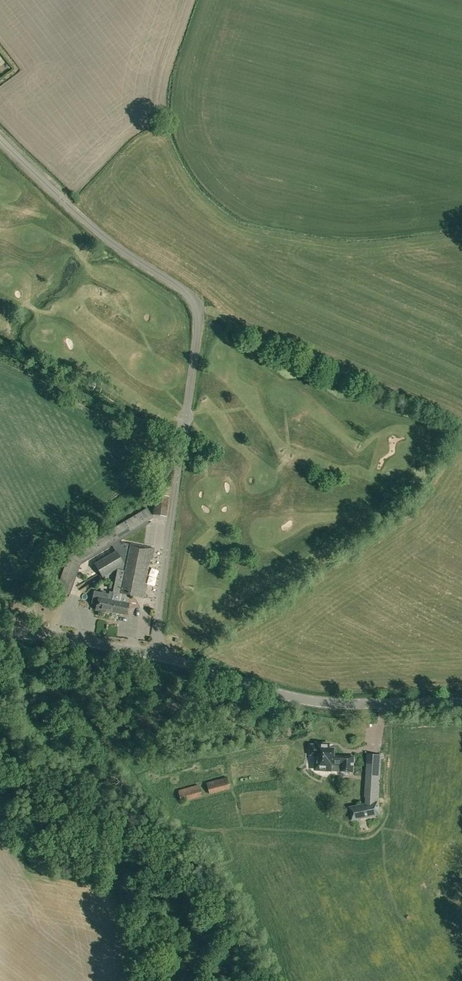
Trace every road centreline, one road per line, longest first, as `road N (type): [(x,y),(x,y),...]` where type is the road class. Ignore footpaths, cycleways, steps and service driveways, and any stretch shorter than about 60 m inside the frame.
road 1 (tertiary): [(461,704),(321,704),(78,641),(0,637)]

